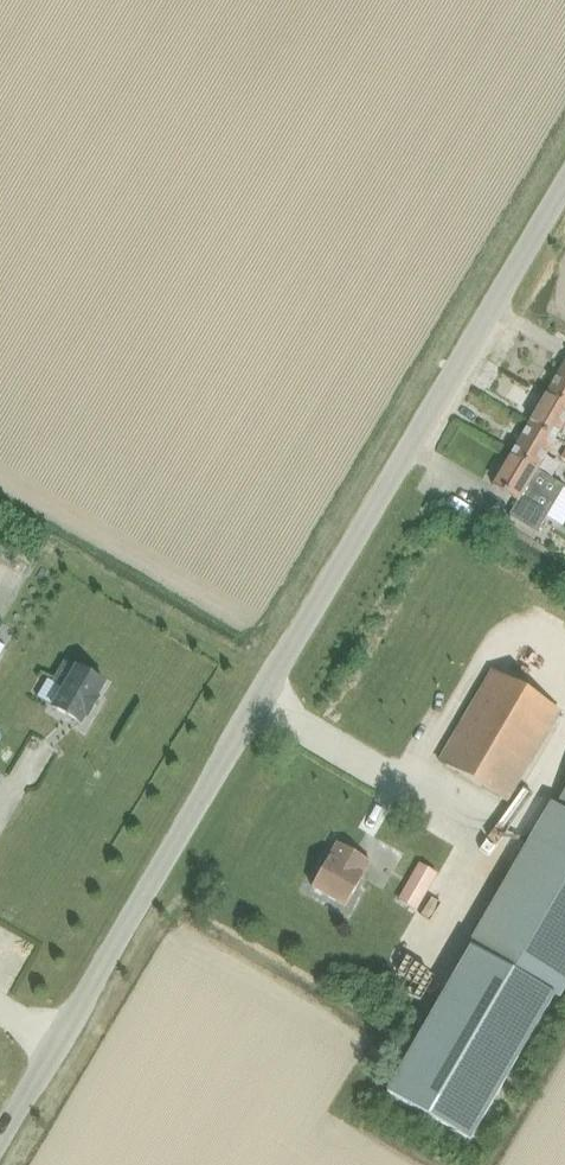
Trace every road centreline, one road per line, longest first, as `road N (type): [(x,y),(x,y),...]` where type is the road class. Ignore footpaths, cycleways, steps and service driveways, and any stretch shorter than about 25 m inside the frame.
road 1 (unclassified): [(0,1137),(564,182)]

